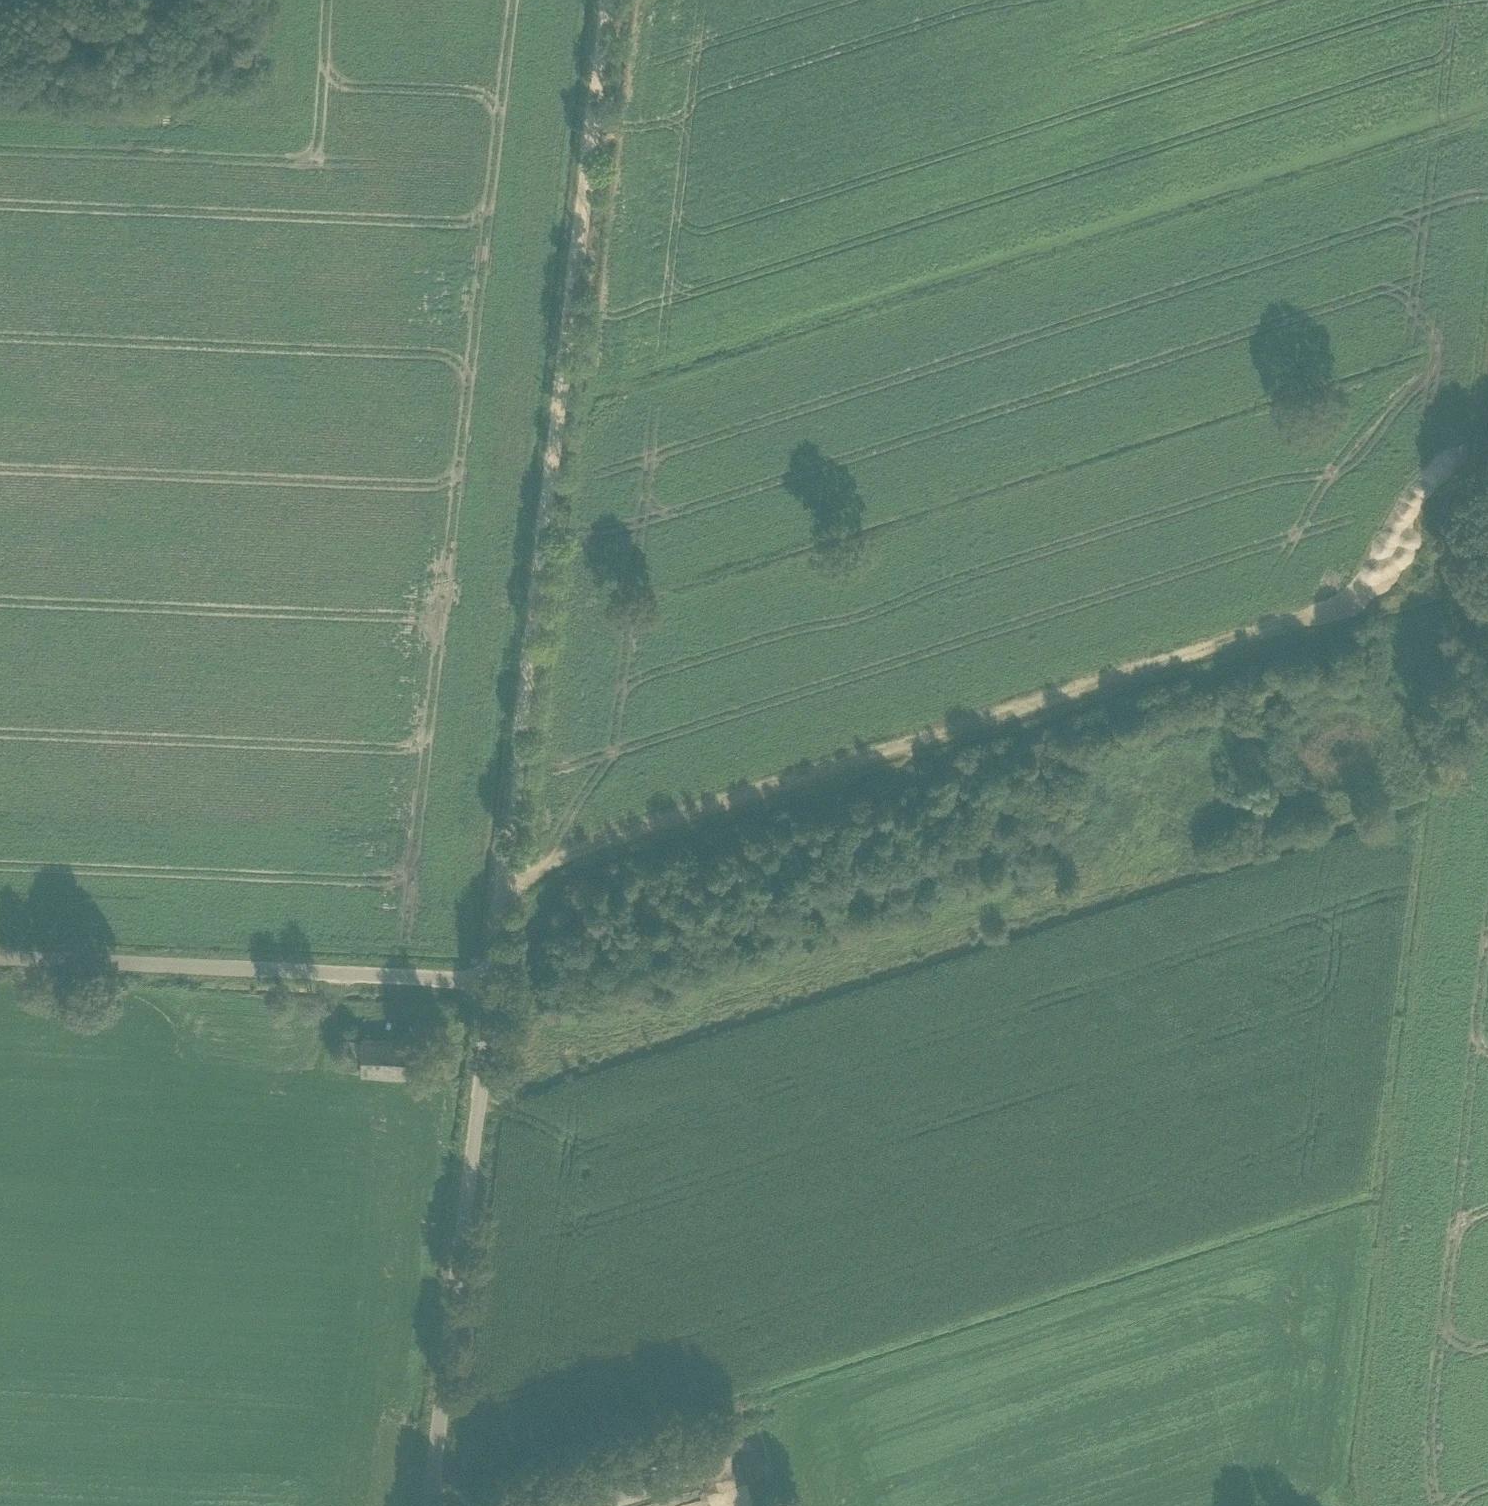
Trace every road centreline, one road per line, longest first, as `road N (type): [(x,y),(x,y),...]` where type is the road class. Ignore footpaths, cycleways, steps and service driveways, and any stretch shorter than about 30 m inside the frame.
road 1 (track): [(607,0),(489,979)]
road 2 (unclassified): [(428,1505),(489,979)]
road 3 (unclassified): [(0,956),(489,979)]

